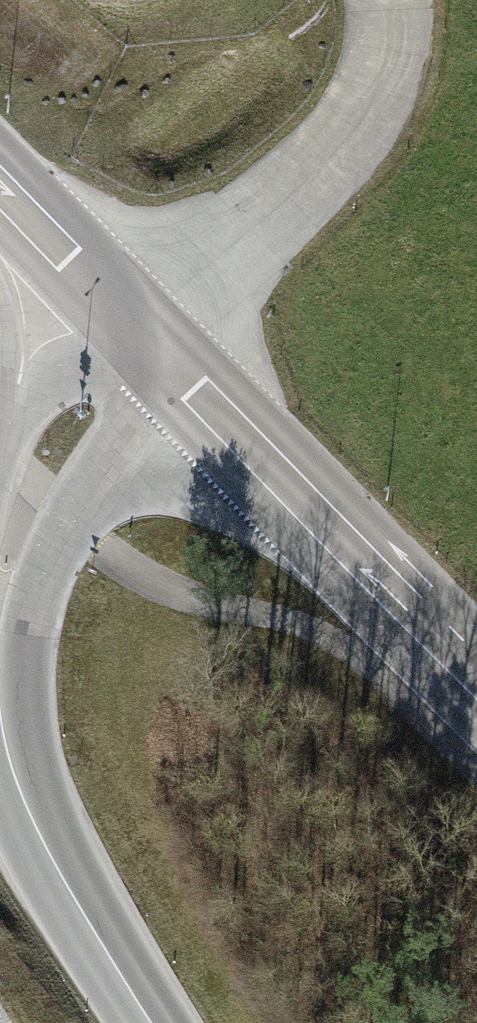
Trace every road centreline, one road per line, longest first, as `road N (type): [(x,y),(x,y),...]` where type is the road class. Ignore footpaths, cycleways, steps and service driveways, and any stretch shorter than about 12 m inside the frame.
road 1 (primary): [(150,348),(476,673)]
road 2 (secondary): [(150,348),(42,467),(3,576),(0,712)]
road 3 (secondary): [(0,731),(94,929),(155,1022)]
road 4 (primary): [(0,196),(150,348)]

